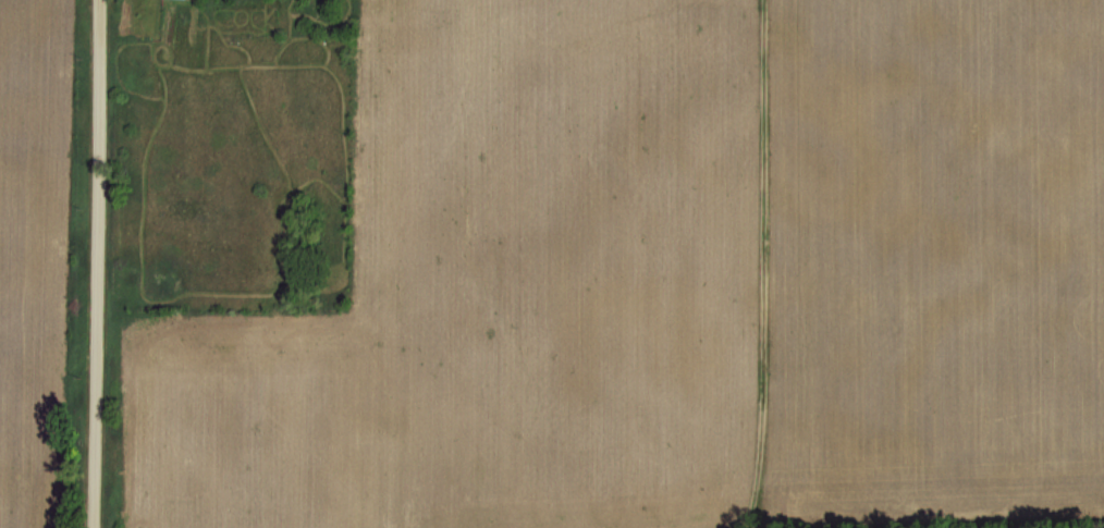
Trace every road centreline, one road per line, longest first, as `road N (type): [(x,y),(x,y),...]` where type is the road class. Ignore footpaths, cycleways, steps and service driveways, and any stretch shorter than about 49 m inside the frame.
road 1 (residential): [(92,527),(97,0)]

